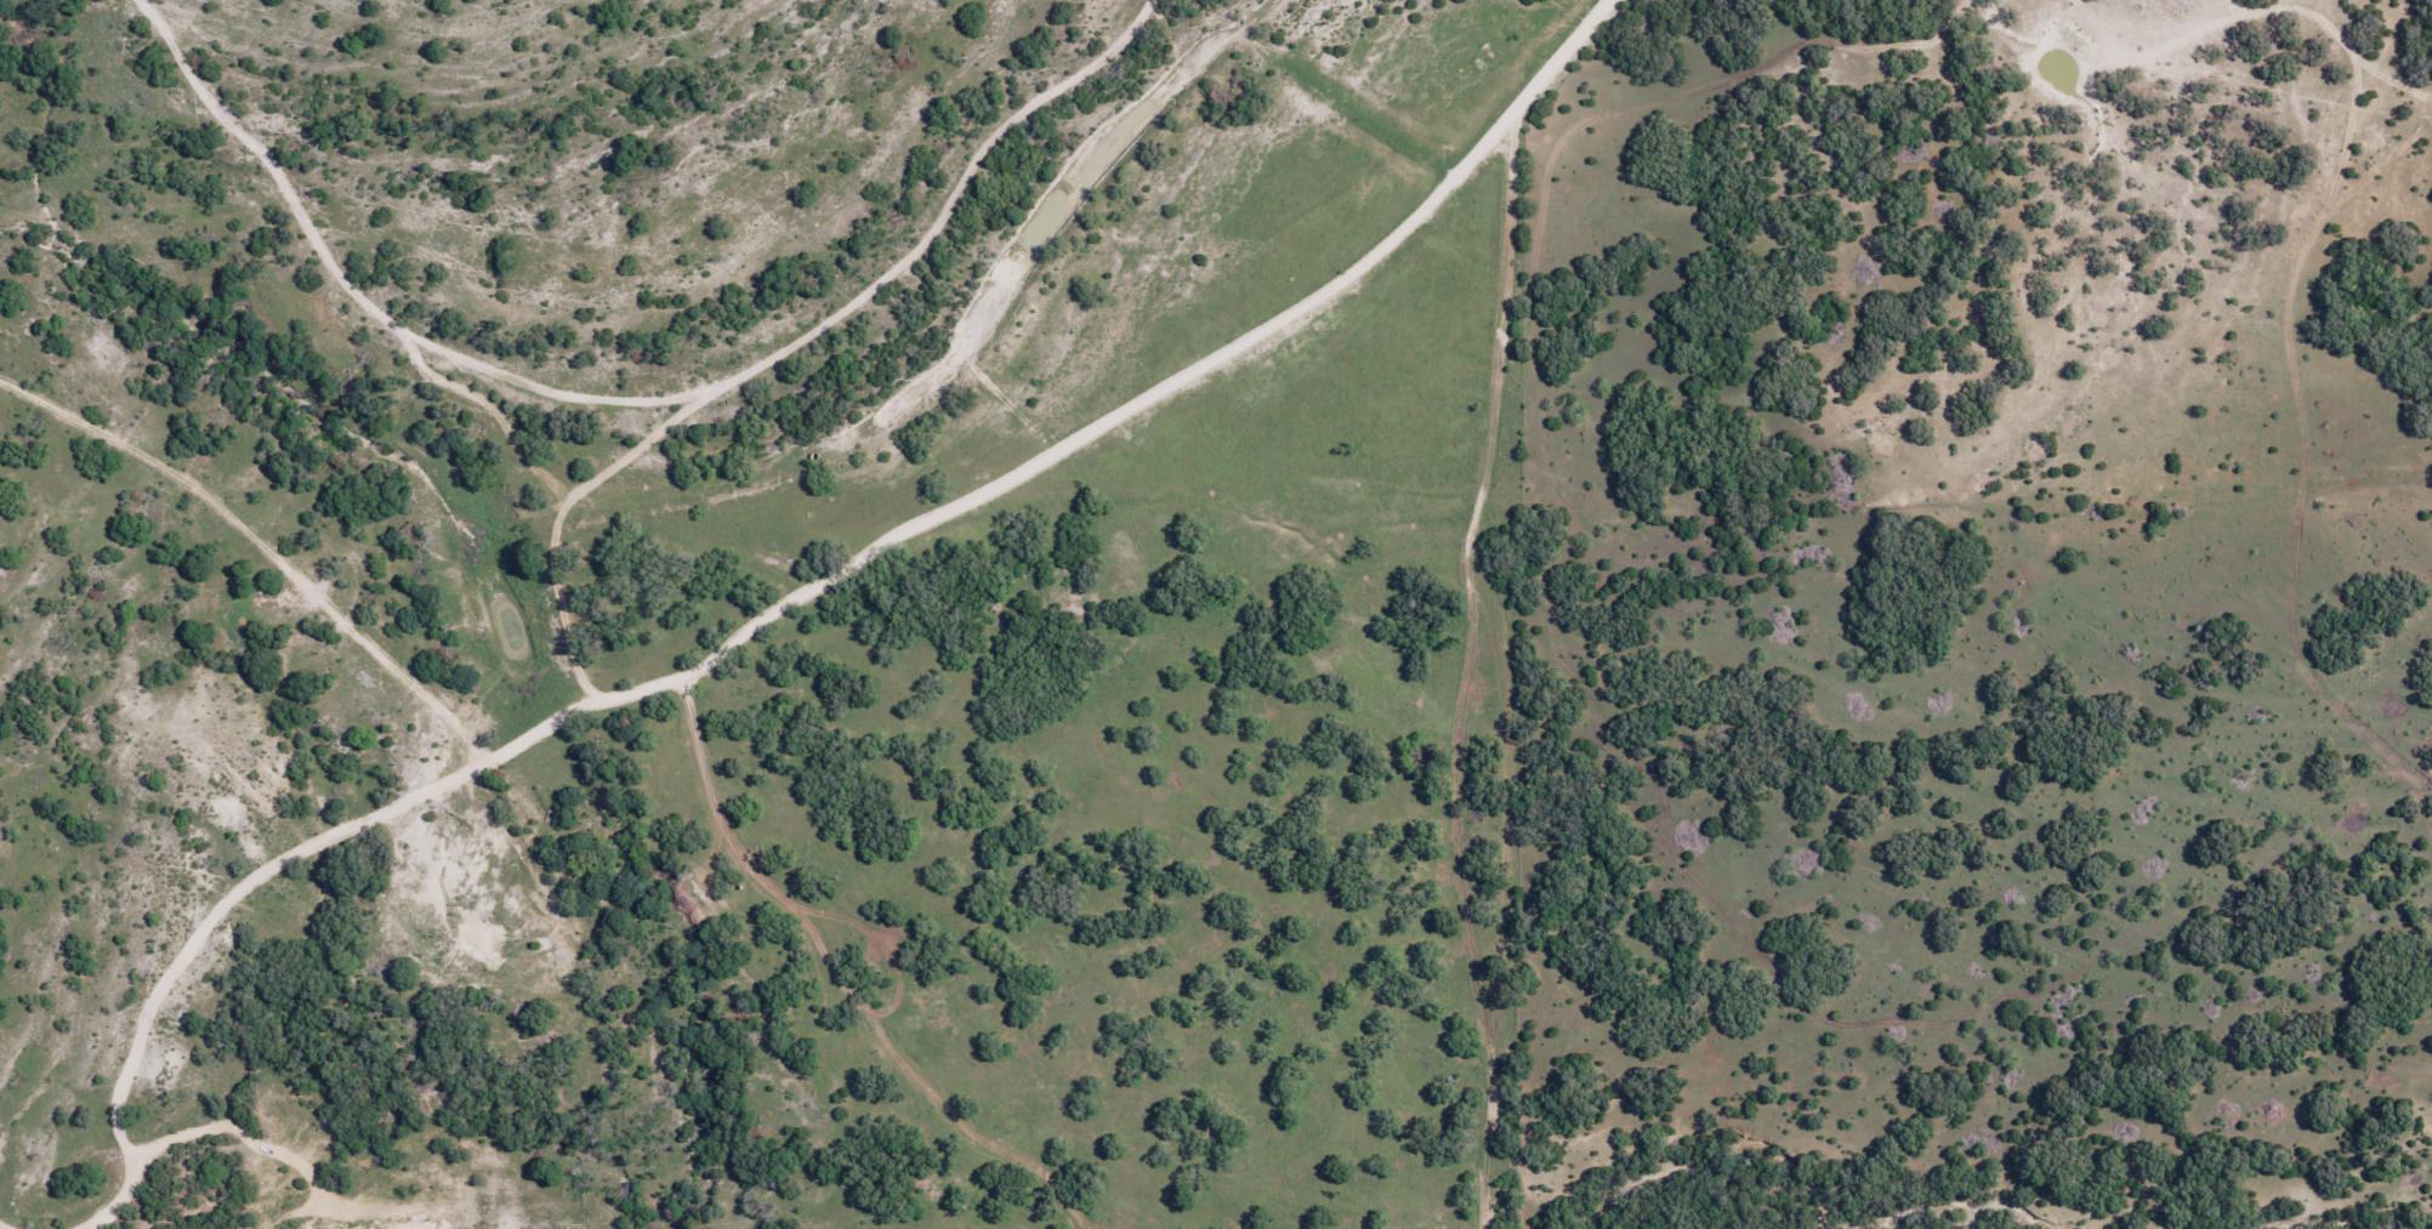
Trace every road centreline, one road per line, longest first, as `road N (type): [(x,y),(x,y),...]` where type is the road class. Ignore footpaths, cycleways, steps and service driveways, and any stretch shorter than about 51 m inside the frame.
road 1 (residential): [(0,1083),(73,1228)]

